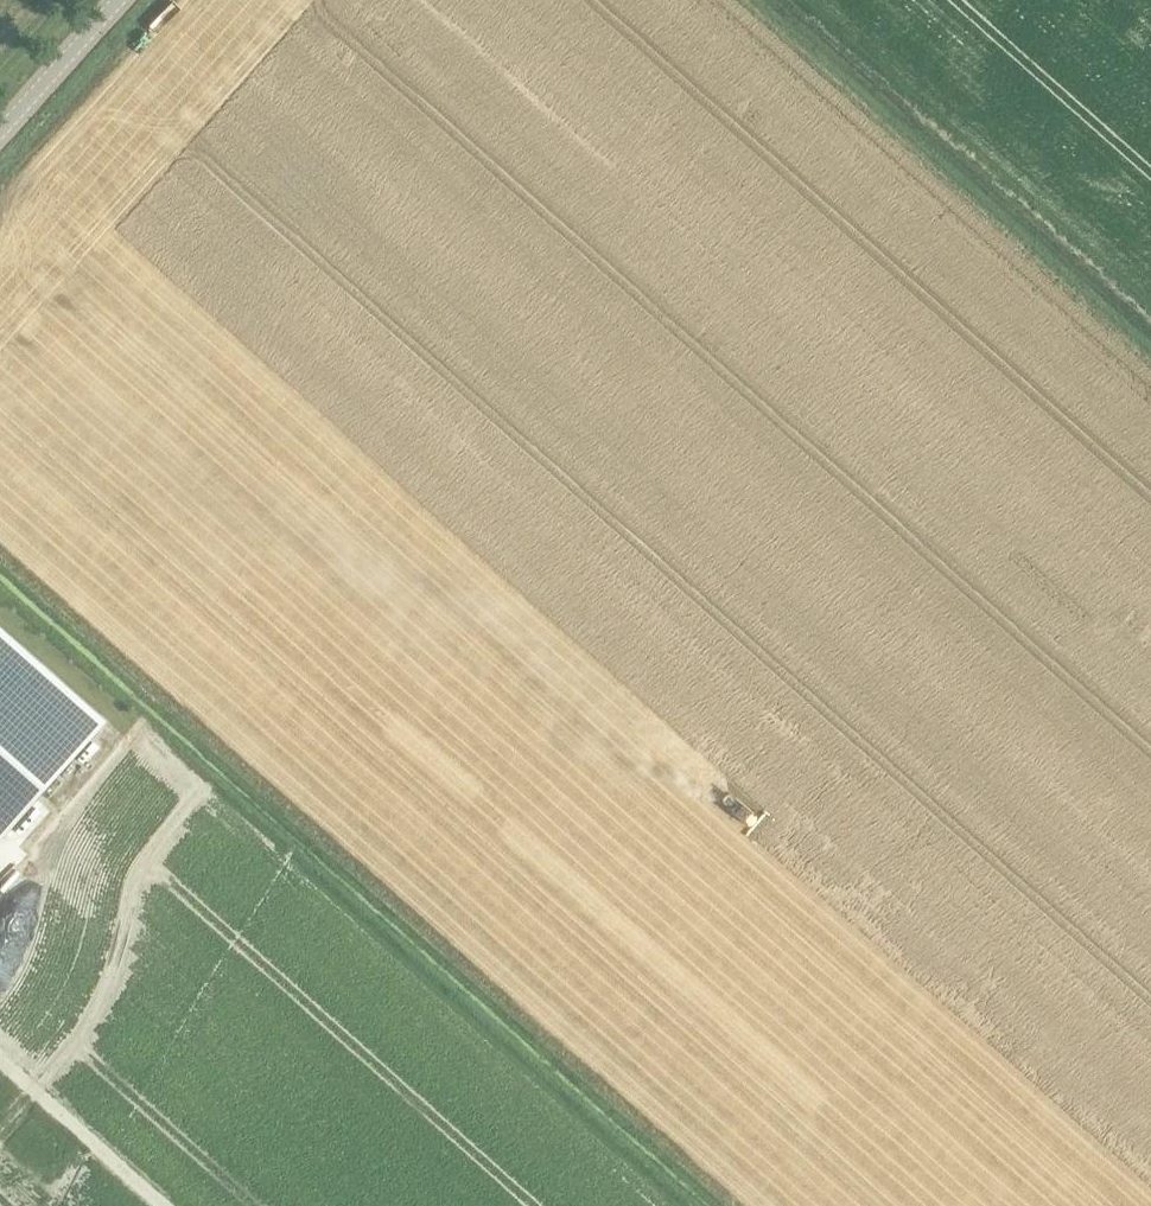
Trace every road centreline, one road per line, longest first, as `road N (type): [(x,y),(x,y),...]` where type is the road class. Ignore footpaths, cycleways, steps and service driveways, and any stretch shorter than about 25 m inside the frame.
road 1 (track): [(162,1205),(0,1062)]
road 2 (unclassified): [(0,135),(121,0)]

